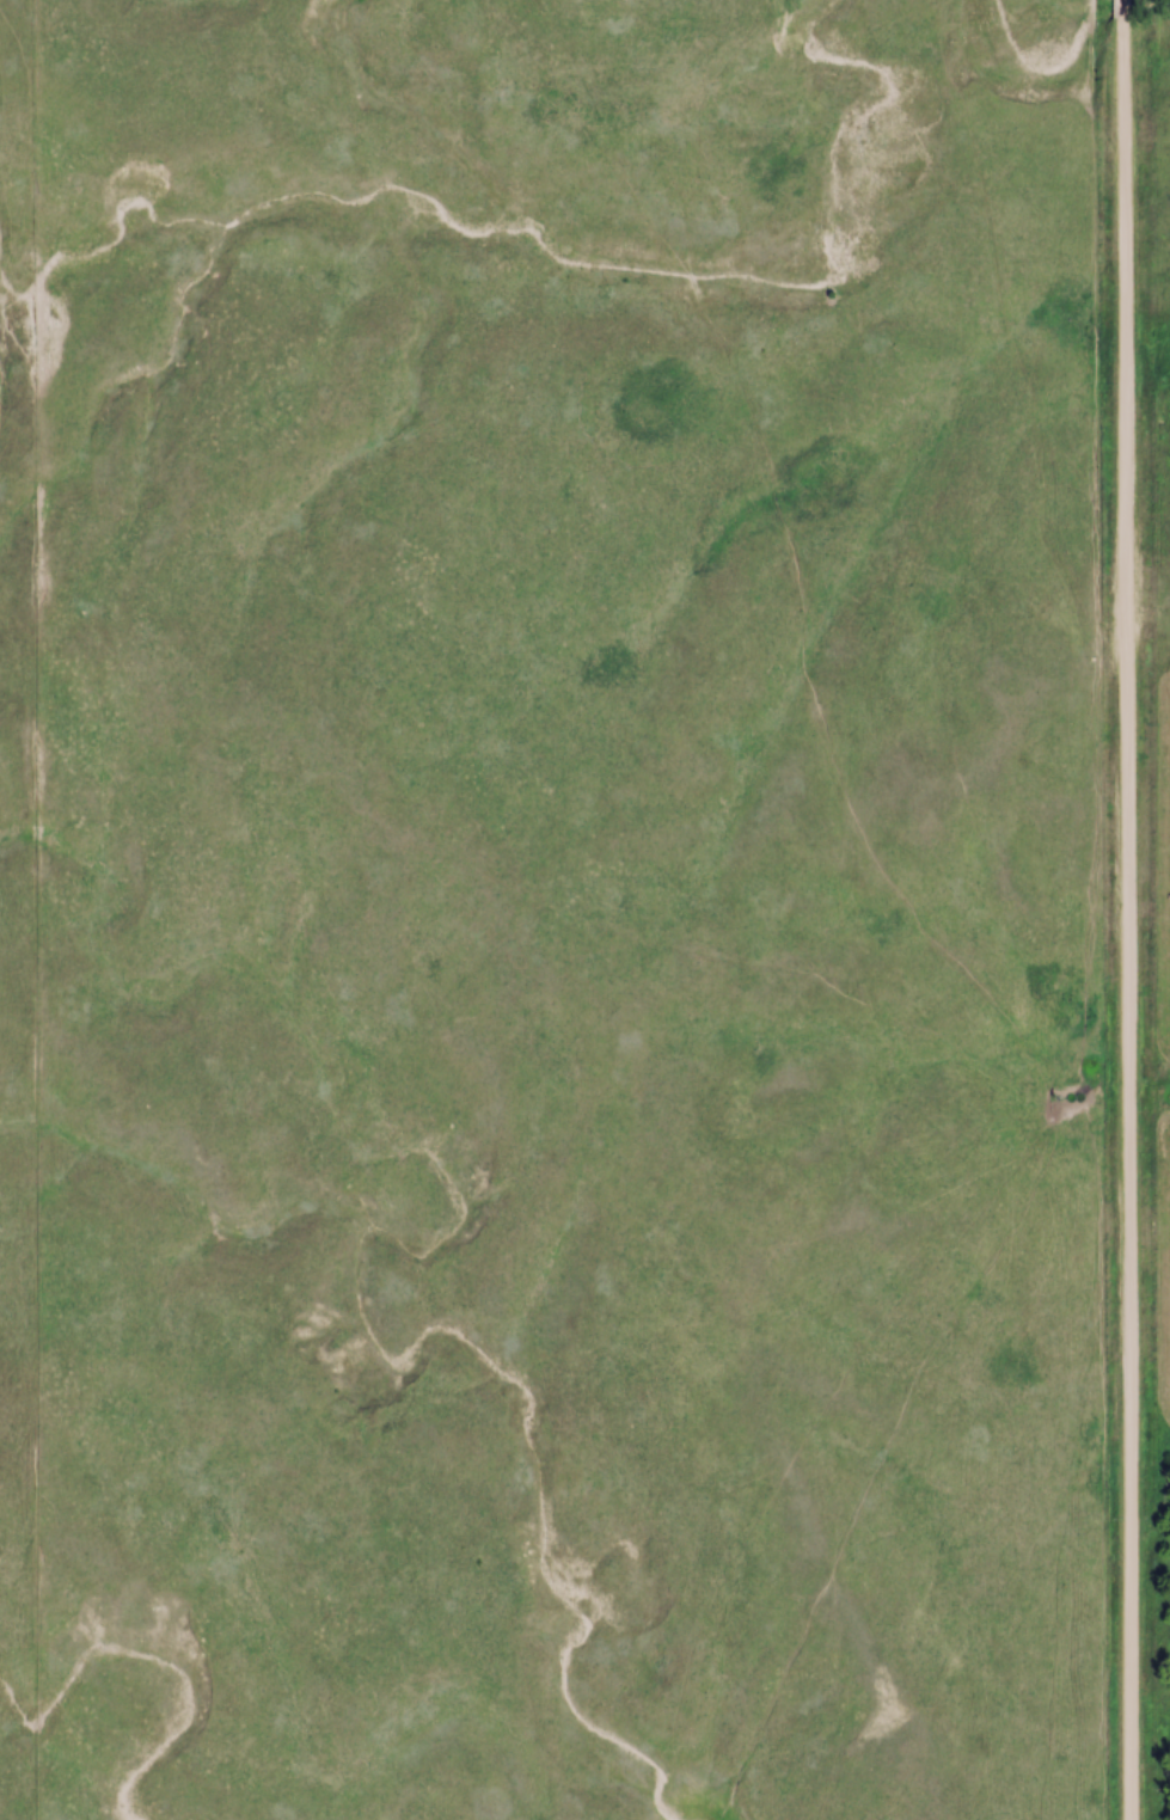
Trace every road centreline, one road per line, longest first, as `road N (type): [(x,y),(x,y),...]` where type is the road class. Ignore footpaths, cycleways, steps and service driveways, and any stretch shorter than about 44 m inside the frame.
road 1 (residential): [(1133,1819),(1125,0)]

